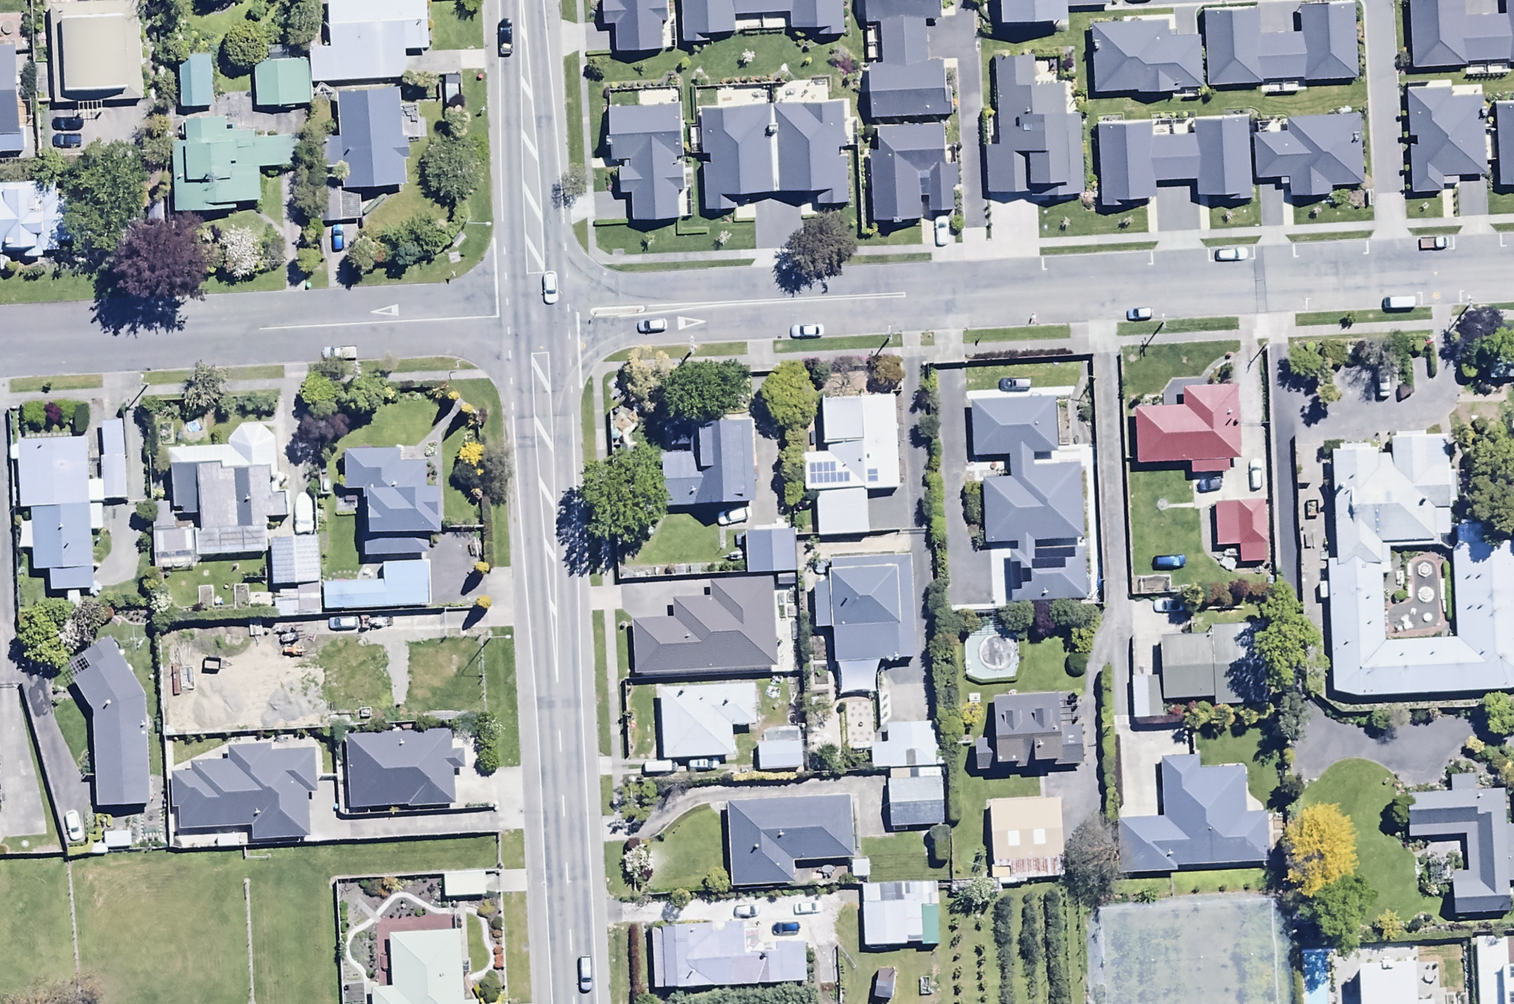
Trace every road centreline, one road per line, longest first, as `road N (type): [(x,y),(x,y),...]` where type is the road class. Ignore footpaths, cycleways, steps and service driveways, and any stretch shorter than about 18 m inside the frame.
road 1 (secondary): [(540,312),(575,1003)]
road 2 (residential): [(0,338),(540,312)]
road 3 (residential): [(540,312),(977,292)]
road 4 (residential): [(977,292),(1392,272)]
road 5 (secondary): [(523,0),(540,312)]
road 6 (residential): [(961,0),(977,292)]
road 7 (residential): [(1392,272),(1376,0)]
road 8 (residential): [(1392,272),(1513,266)]

